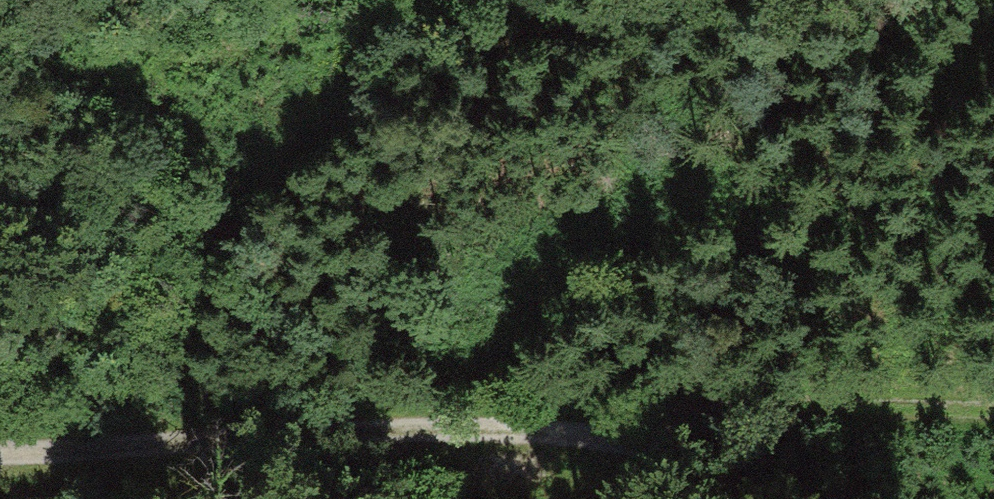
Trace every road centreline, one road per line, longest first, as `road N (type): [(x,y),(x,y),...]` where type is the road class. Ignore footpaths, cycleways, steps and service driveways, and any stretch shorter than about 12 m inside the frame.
road 1 (track): [(794,498),(625,422),(0,468)]
road 2 (track): [(359,441),(674,232),(870,143)]
road 3 (track): [(993,448),(625,422)]
road 4 (track): [(674,232),(740,55)]

